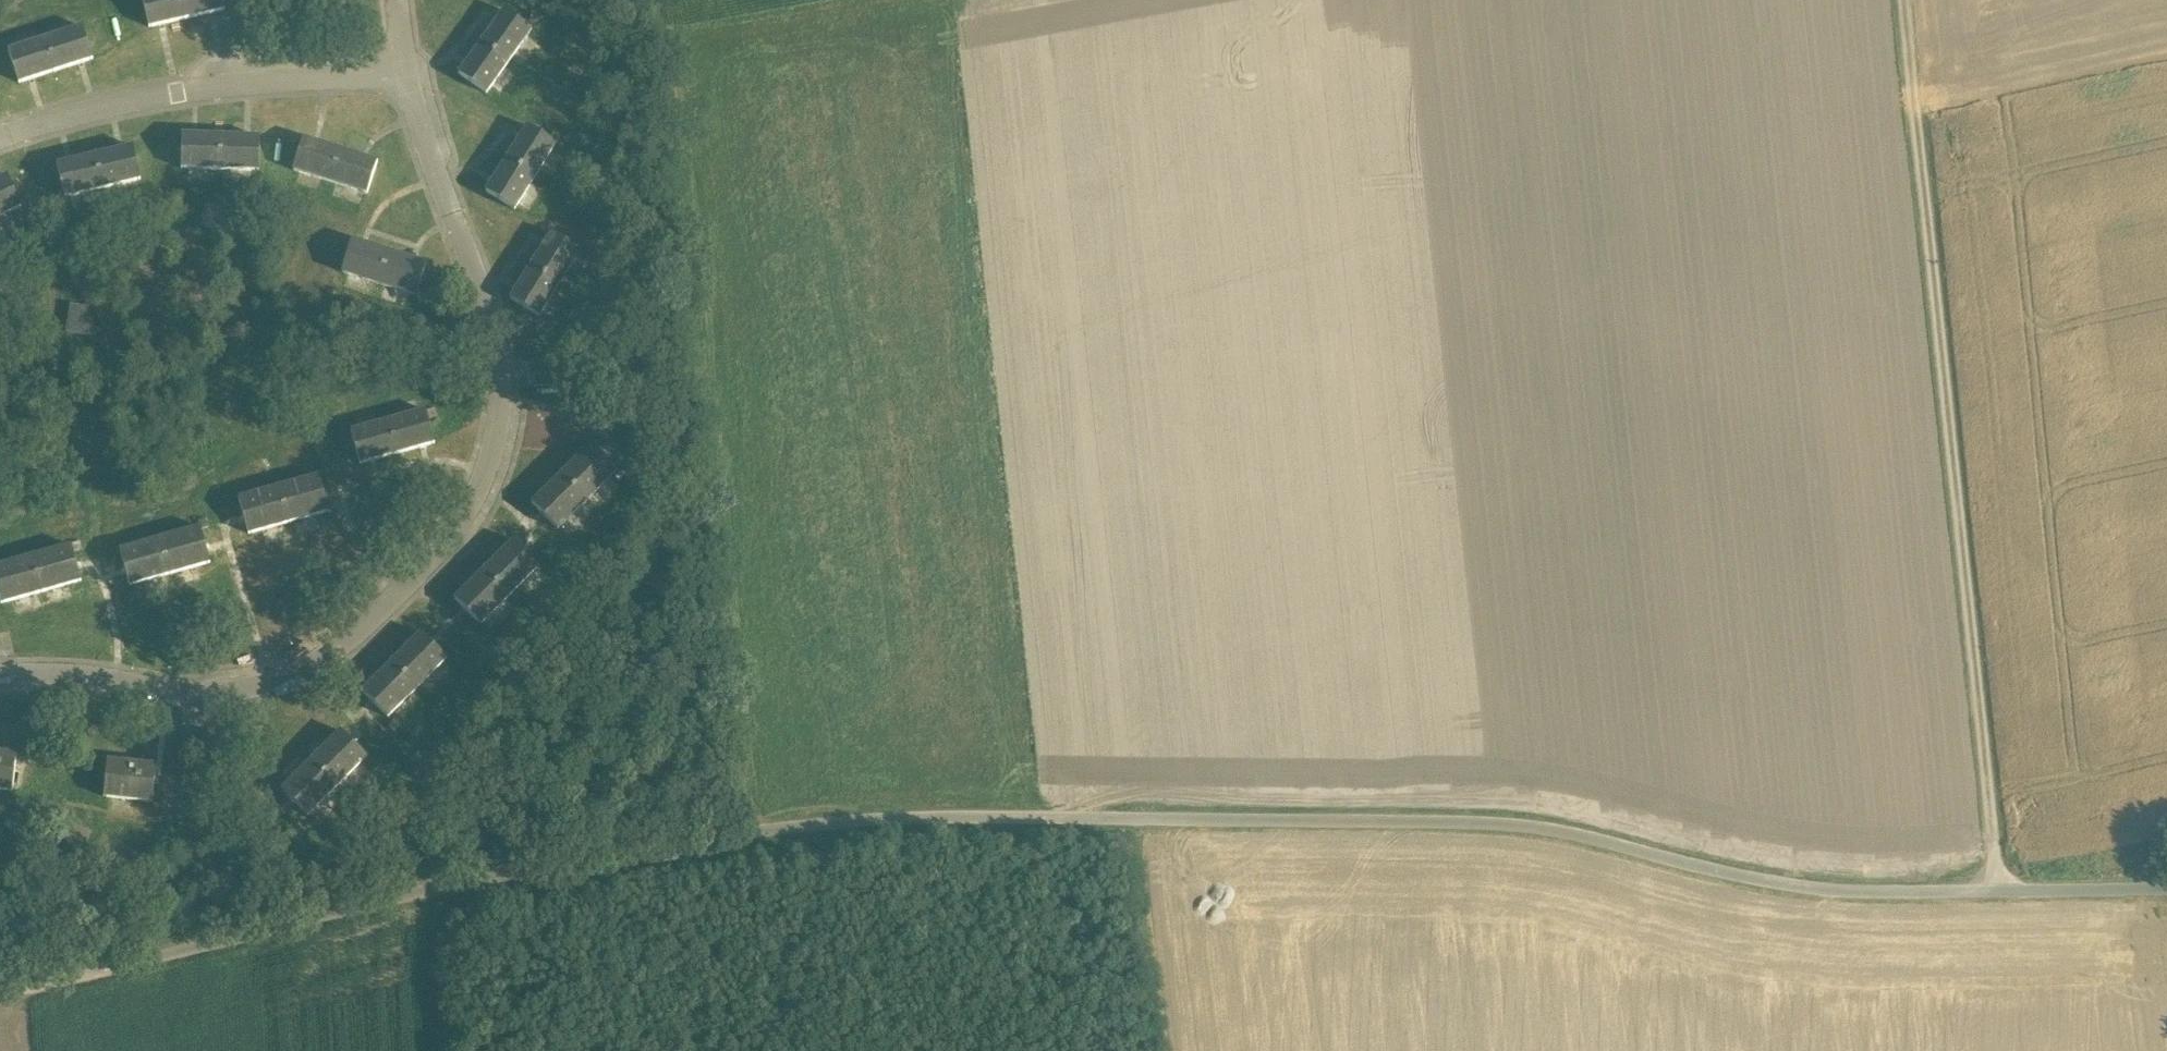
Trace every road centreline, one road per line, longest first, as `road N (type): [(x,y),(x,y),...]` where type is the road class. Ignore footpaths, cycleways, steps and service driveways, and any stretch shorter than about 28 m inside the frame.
road 1 (track): [(2166,888),(1804,887),(1556,828),(1457,821),(769,836),(523,877),(0,1003)]
road 2 (residential): [(408,76),(434,168),(486,298),(502,378),(494,458),(458,527),(354,636),(281,678),(206,692),(85,674),(0,675)]
road 3 (track): [(1996,888),(1909,0)]
road 4 (residential): [(0,136),(195,90),(408,76)]

